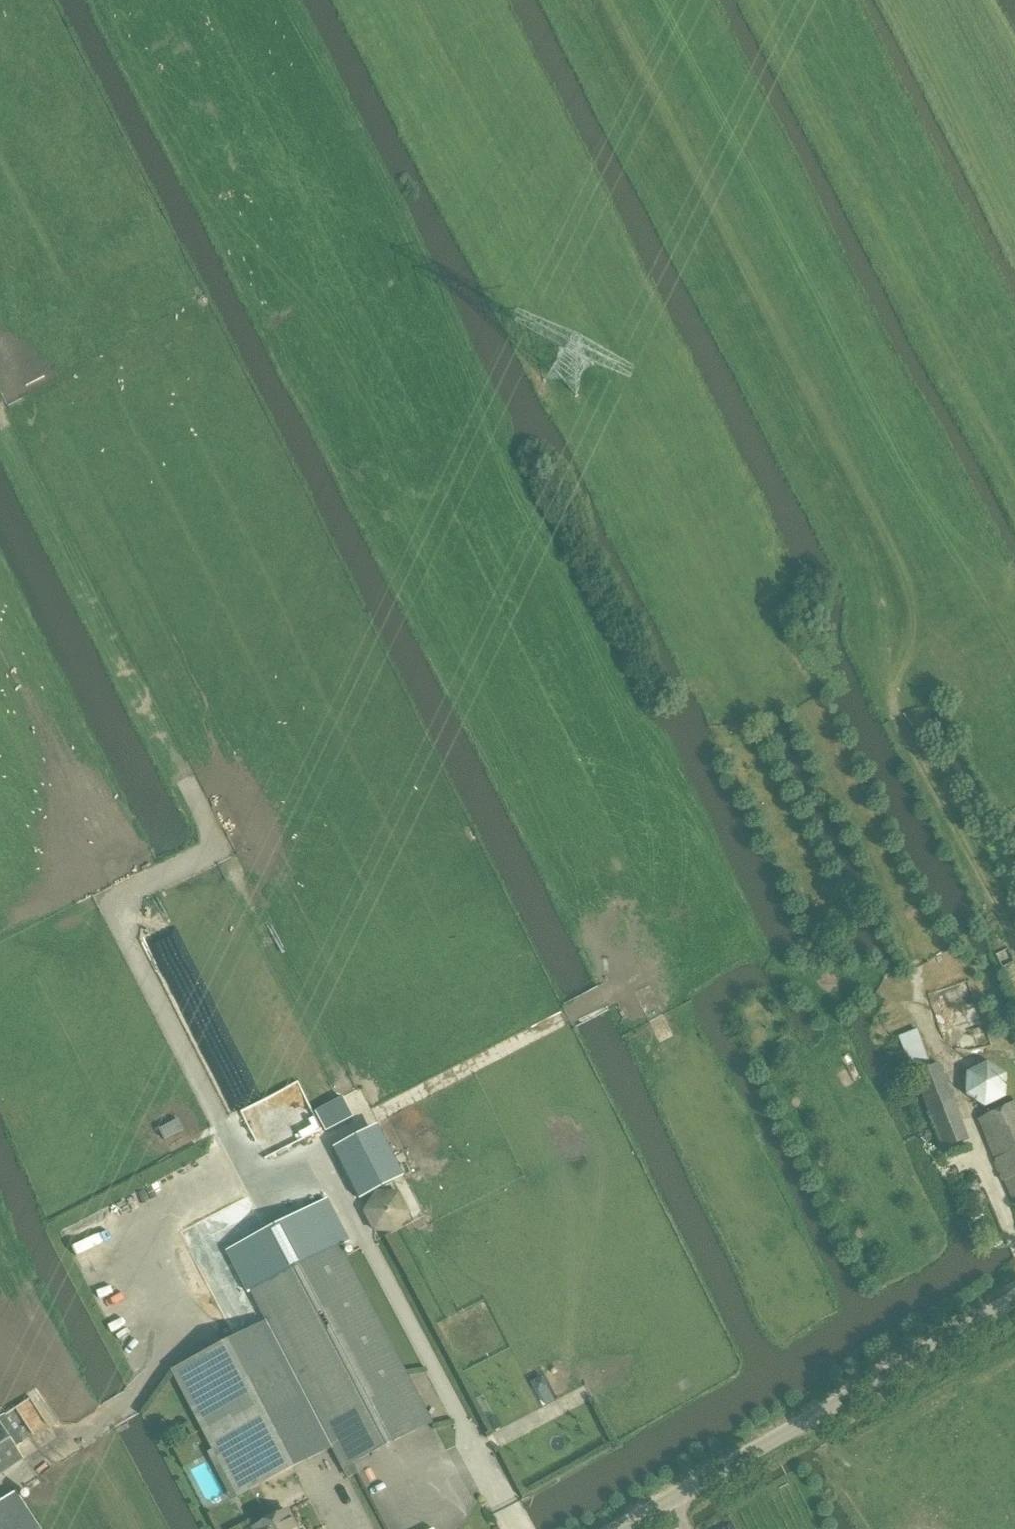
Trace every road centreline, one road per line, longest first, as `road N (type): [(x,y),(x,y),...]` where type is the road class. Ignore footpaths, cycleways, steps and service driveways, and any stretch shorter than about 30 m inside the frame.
road 1 (unclassified): [(613,1528),(1014,1292)]

